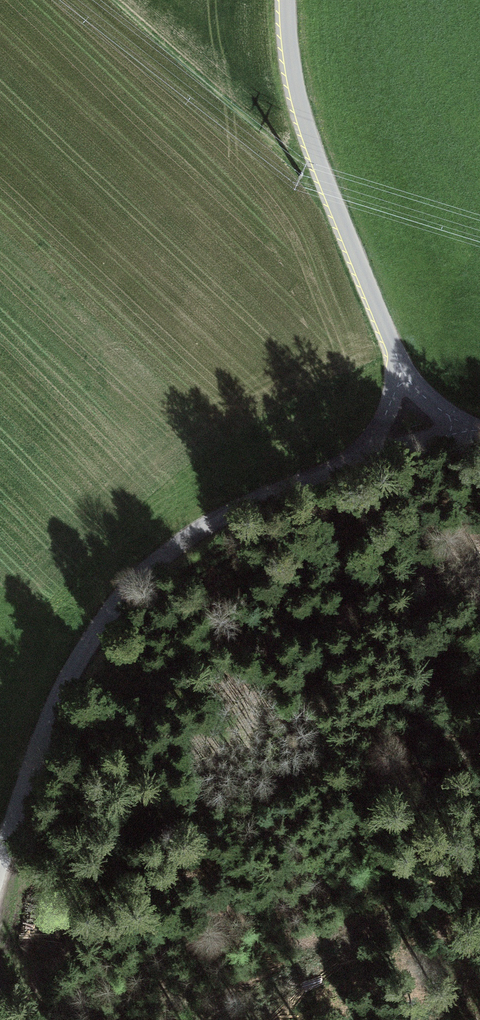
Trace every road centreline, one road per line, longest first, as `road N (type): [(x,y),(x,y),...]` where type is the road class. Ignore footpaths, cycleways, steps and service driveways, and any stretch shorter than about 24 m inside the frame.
road 1 (unclassified): [(412,418),(354,458),(171,549),(120,597),(76,662),(0,860)]
road 2 (unclassified): [(412,418),(300,116),(284,0)]
road 3 (track): [(412,418),(479,723)]

